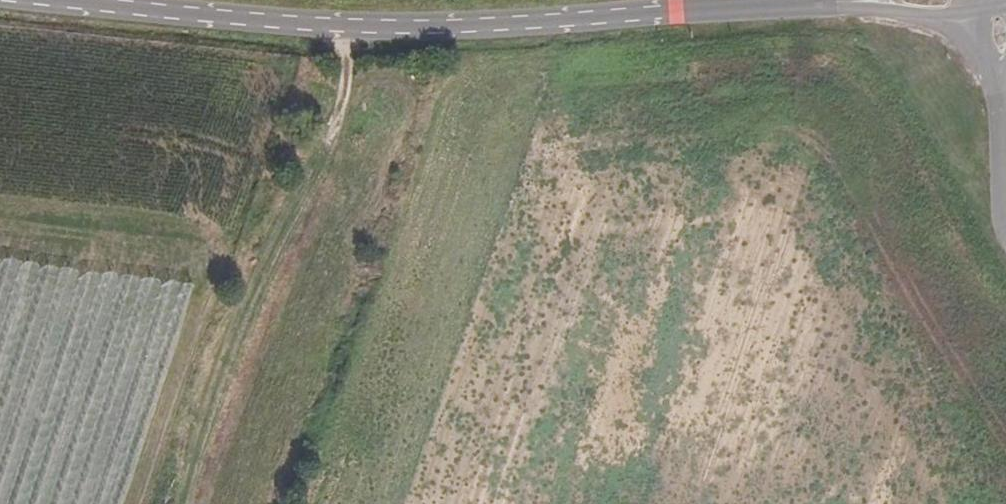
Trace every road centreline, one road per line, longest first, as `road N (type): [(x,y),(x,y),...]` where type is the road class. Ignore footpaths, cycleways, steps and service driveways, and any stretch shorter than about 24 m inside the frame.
road 1 (secondary): [(804,2),(420,24),(42,0)]
road 2 (secondary): [(804,2),(967,12)]
road 3 (track): [(313,21),(347,68),(330,156)]
road 4 (unclassified): [(998,73),(1005,212)]

